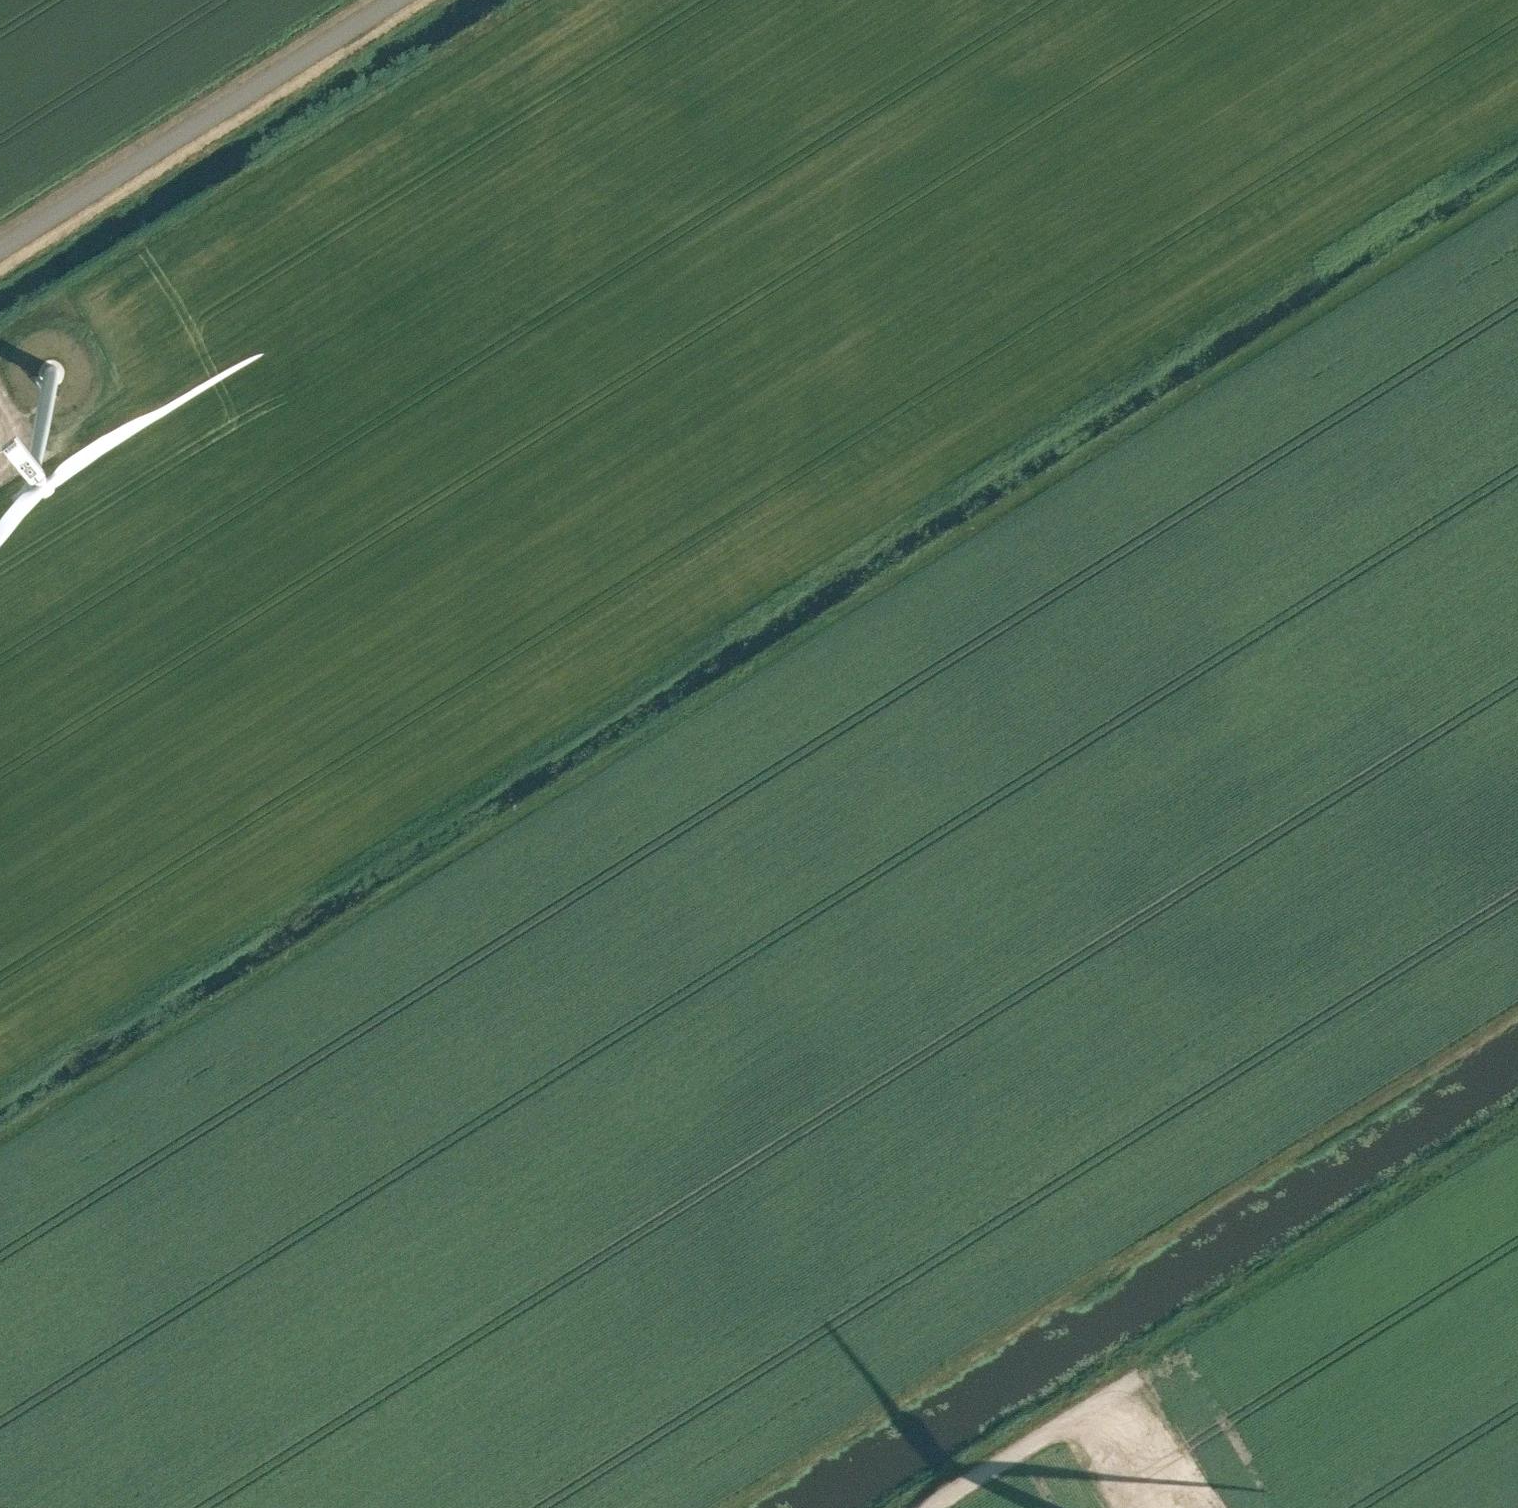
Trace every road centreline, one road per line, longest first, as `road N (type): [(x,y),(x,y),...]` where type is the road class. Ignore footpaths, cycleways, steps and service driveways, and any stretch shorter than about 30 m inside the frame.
road 1 (unclassified): [(0,246),(392,0)]

